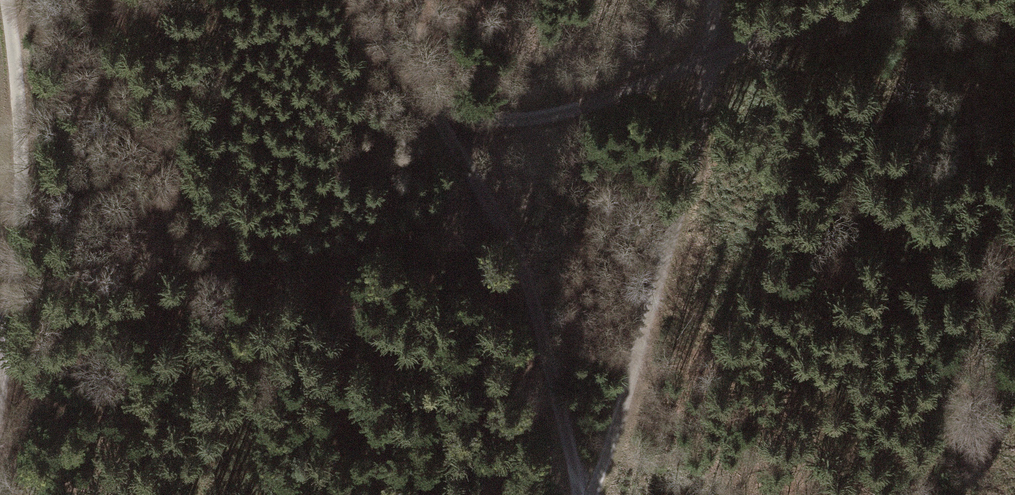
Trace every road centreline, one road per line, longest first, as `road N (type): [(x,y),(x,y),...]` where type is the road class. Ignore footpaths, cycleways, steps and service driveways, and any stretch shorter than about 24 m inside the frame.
road 1 (track): [(592,494),(704,127),(712,55)]
road 2 (track): [(468,169),(526,275),(582,494)]
road 3 (track): [(0,334),(21,271),(21,114),(7,0)]
road 4 (track): [(485,117),(581,107),(712,55)]
road 5 (track): [(712,55),(859,0)]

